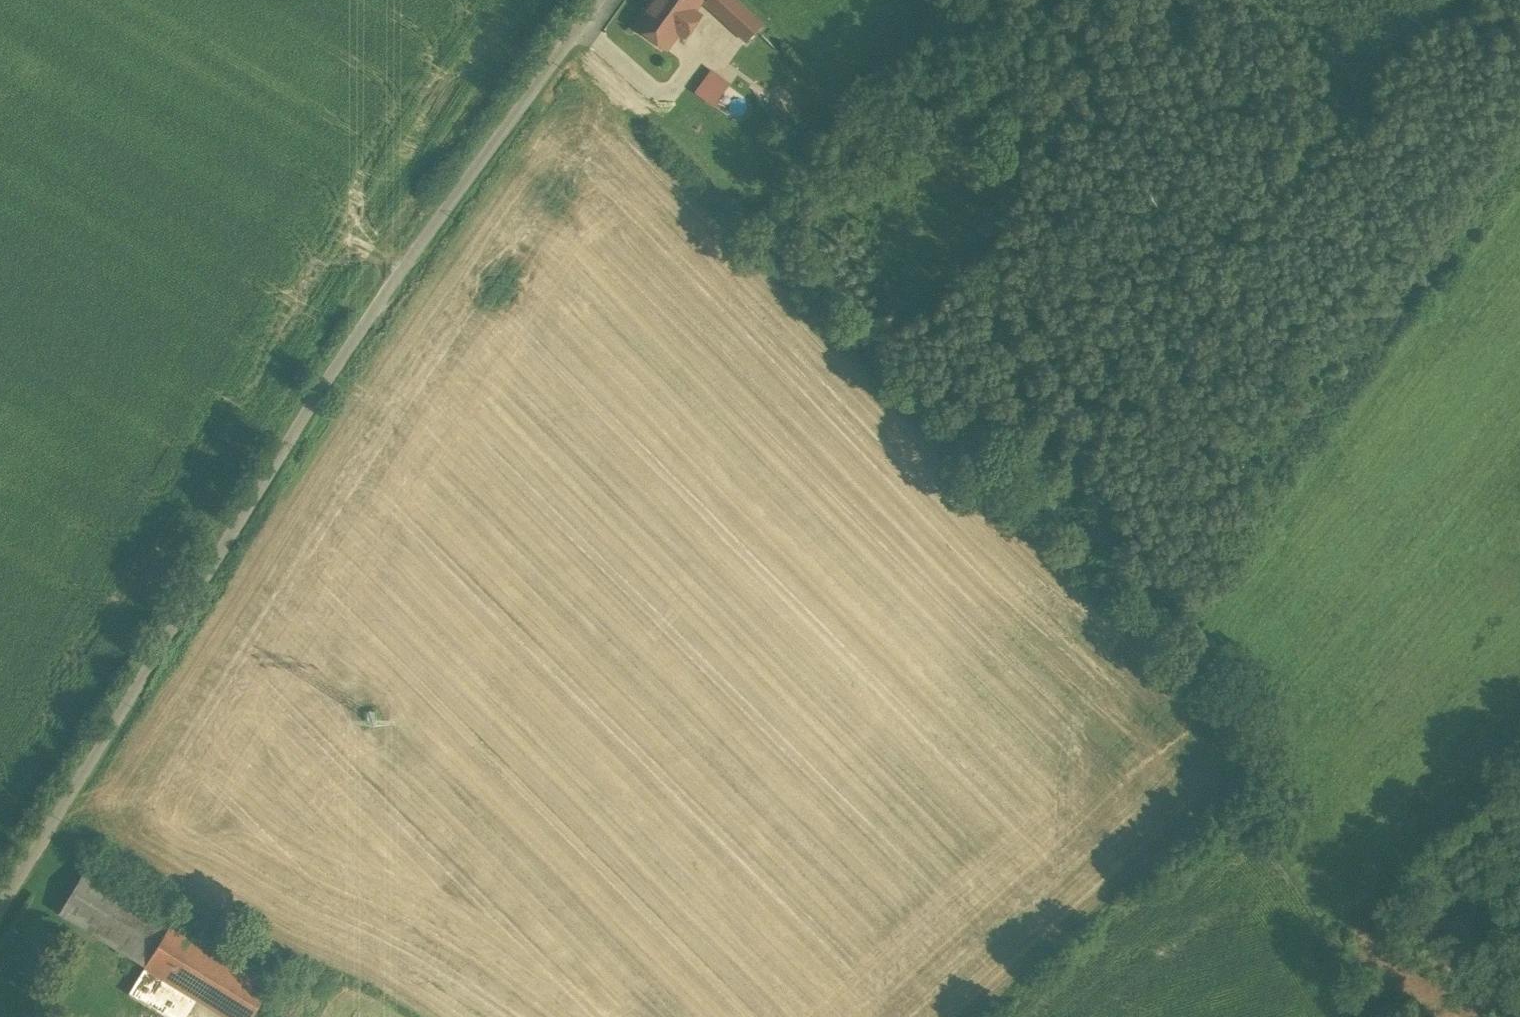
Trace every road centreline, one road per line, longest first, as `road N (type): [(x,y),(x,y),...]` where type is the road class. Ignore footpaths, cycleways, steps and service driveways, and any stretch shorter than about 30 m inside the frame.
road 1 (unclassified): [(596,0),(399,264),(0,903)]

